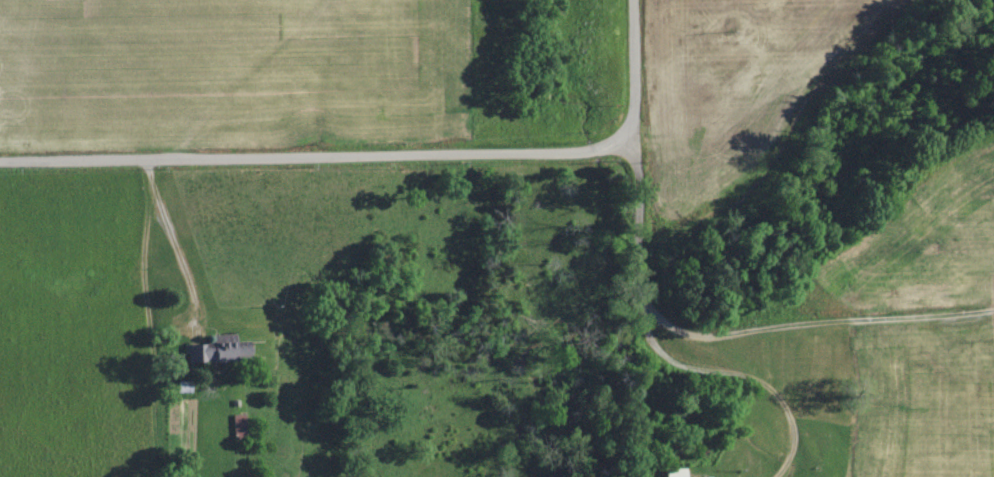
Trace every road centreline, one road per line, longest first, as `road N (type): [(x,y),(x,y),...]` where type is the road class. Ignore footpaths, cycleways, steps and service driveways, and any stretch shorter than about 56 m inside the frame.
road 1 (residential): [(629,0),(632,98),(624,132),(599,149),(0,163)]
road 2 (residential): [(777,476),(789,439),(781,402),(751,380),(689,369),(647,346),(644,217),(624,132)]
road 3 (residential): [(648,314),(674,328),(730,330),(993,311)]
road 4 (residential): [(203,160),(287,0)]

